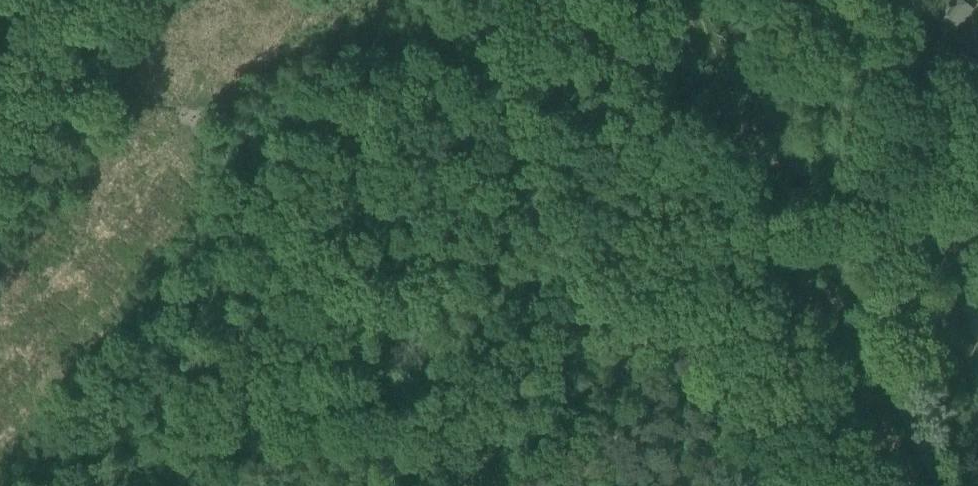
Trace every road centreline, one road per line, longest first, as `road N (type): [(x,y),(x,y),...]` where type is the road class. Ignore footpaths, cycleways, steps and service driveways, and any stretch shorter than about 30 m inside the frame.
road 1 (track): [(515,485),(771,180),(690,0)]

